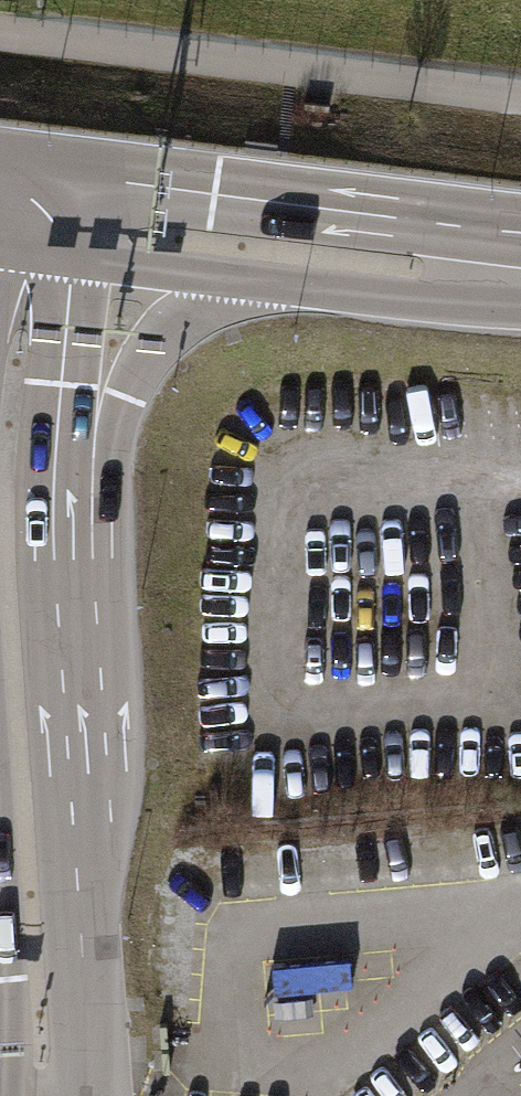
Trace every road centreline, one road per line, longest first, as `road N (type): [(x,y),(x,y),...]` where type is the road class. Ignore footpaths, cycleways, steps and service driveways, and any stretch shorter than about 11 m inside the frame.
road 1 (secondary): [(76,1095),(76,830),(55,500)]
road 2 (secondary): [(520,227),(30,164)]
road 3 (secondary): [(55,500),(154,348),(192,312),(268,288)]
road 4 (secondary): [(268,288),(520,306)]
road 5 (secondary): [(55,500),(68,254)]
road 6 (secondary): [(68,254),(268,288)]
road 7 (secondary): [(0,938),(9,1095)]

